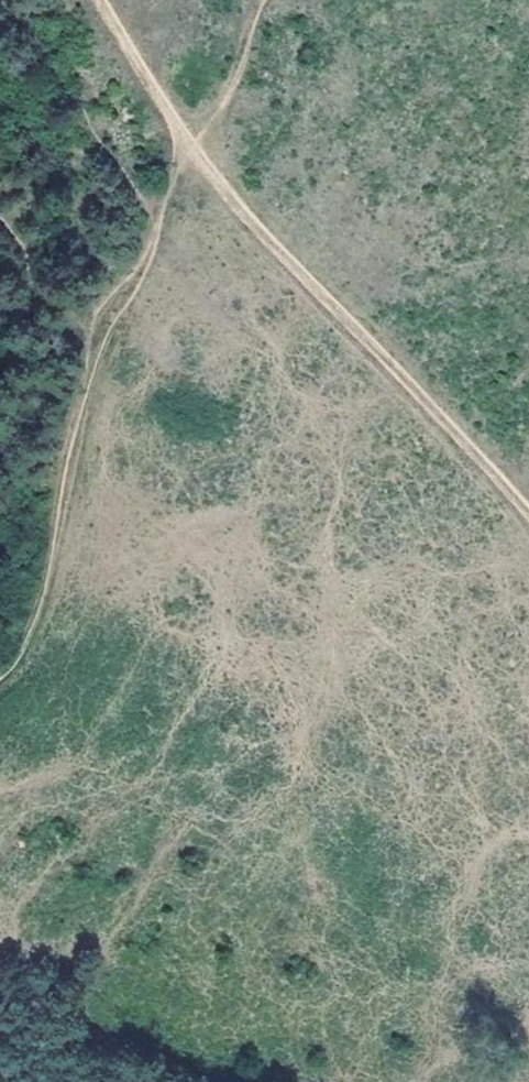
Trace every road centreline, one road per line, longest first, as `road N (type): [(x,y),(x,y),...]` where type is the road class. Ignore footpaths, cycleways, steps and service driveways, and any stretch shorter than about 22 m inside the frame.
road 1 (track): [(528,492),(197,134),(113,0)]

